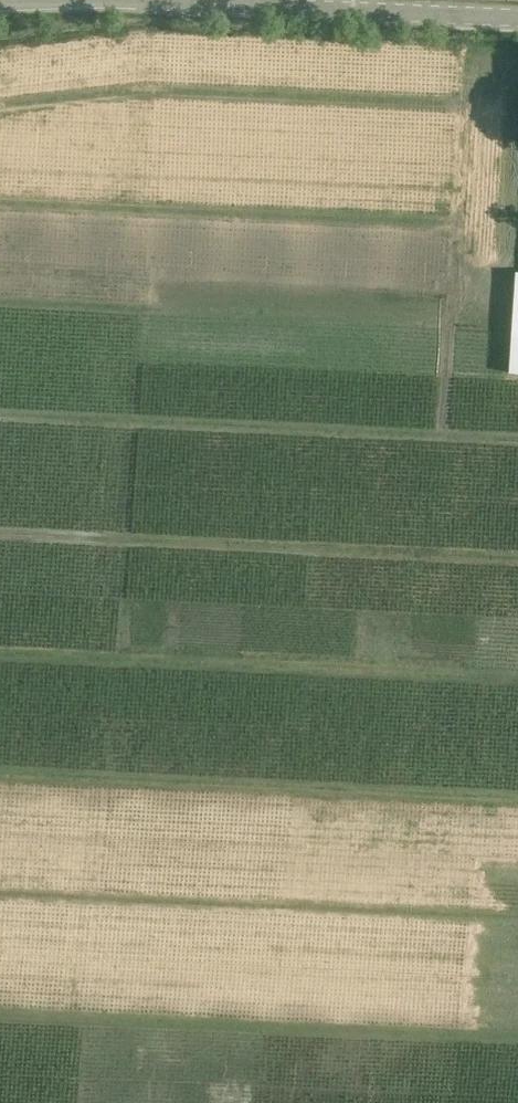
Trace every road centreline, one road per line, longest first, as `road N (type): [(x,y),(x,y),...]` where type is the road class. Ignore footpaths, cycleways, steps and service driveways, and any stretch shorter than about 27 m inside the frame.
road 1 (tertiary): [(122,0),(517,18)]

